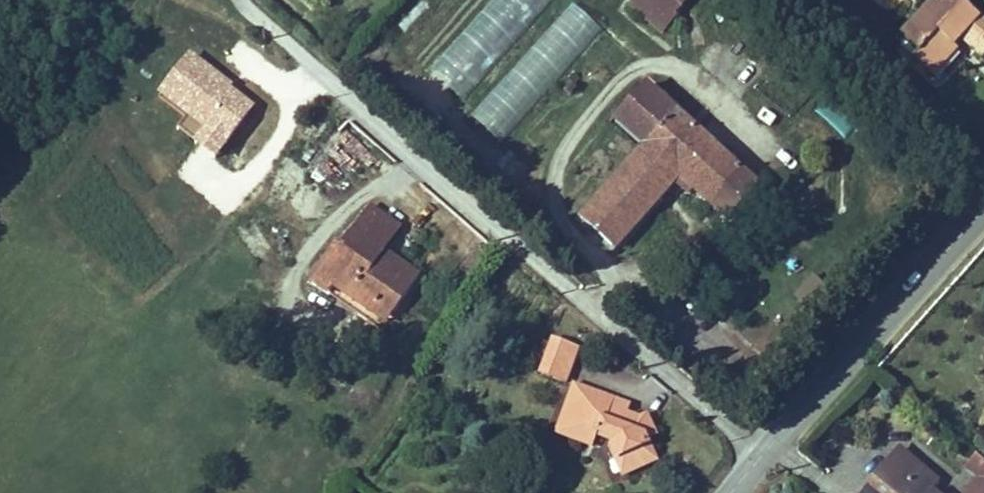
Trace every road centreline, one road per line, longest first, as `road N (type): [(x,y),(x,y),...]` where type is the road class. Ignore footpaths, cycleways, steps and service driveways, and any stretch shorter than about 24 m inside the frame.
road 1 (tertiary): [(983,210),(728,492)]

